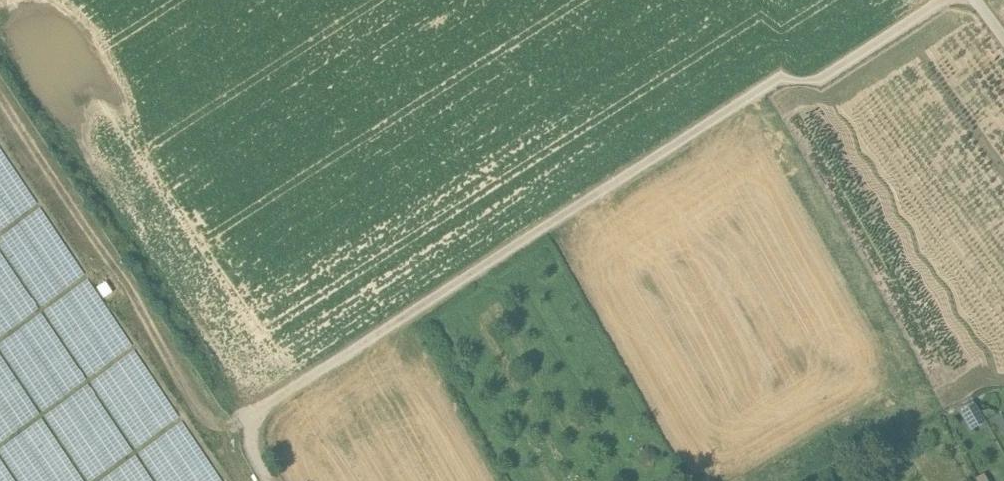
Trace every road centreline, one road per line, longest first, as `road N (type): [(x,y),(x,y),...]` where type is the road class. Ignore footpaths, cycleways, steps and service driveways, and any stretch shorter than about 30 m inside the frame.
road 1 (track): [(944,0),(226,456)]

